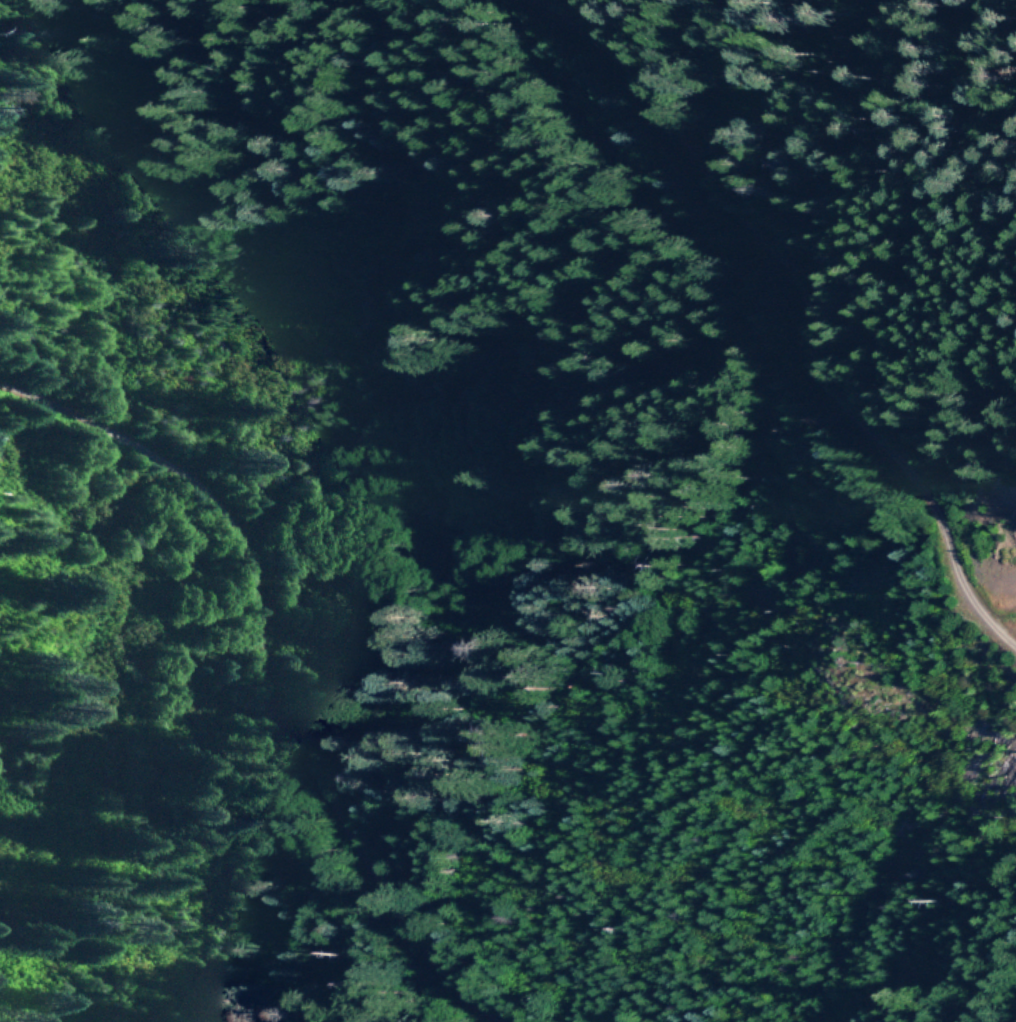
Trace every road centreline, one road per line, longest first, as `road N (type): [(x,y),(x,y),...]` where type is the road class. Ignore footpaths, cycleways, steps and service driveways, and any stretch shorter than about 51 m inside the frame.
road 1 (residential): [(0,389),(211,486),(250,543),(281,719),(392,930),(498,1021)]
road 2 (track): [(526,0),(608,74),(668,171),(755,262),(813,374),(927,504),(968,596),(1015,646)]

